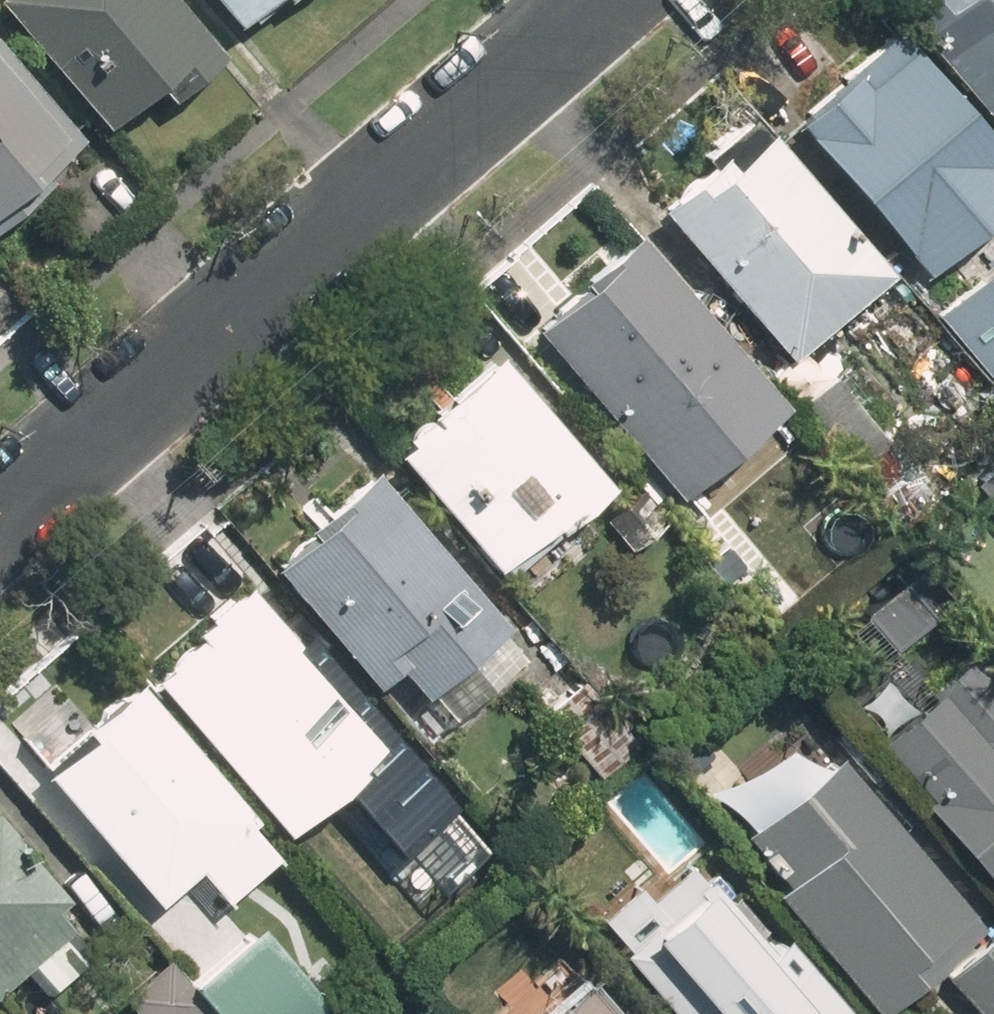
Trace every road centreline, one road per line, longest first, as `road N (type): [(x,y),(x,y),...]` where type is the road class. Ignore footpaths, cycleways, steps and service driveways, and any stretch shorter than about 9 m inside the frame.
road 1 (residential): [(0,512),(595,0)]

